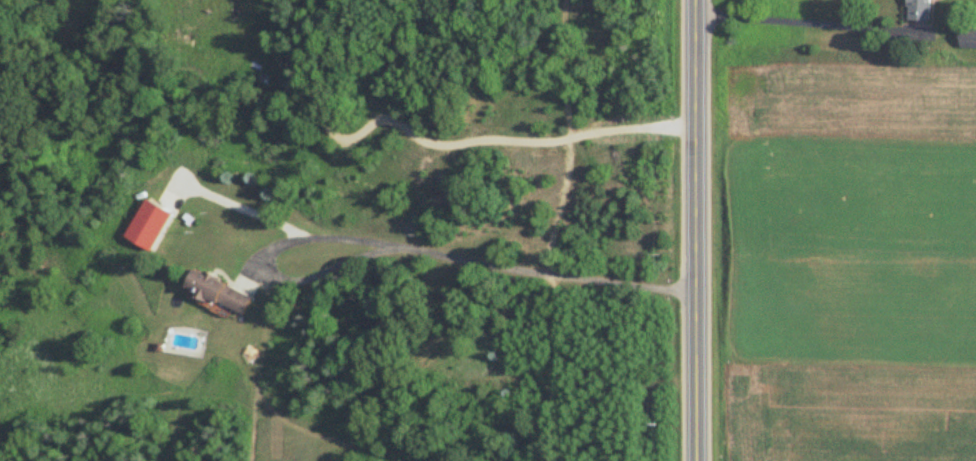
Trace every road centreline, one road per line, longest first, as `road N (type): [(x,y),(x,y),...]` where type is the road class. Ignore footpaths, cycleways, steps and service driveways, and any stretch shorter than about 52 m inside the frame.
road 1 (tertiary): [(695,460),(696,0)]

